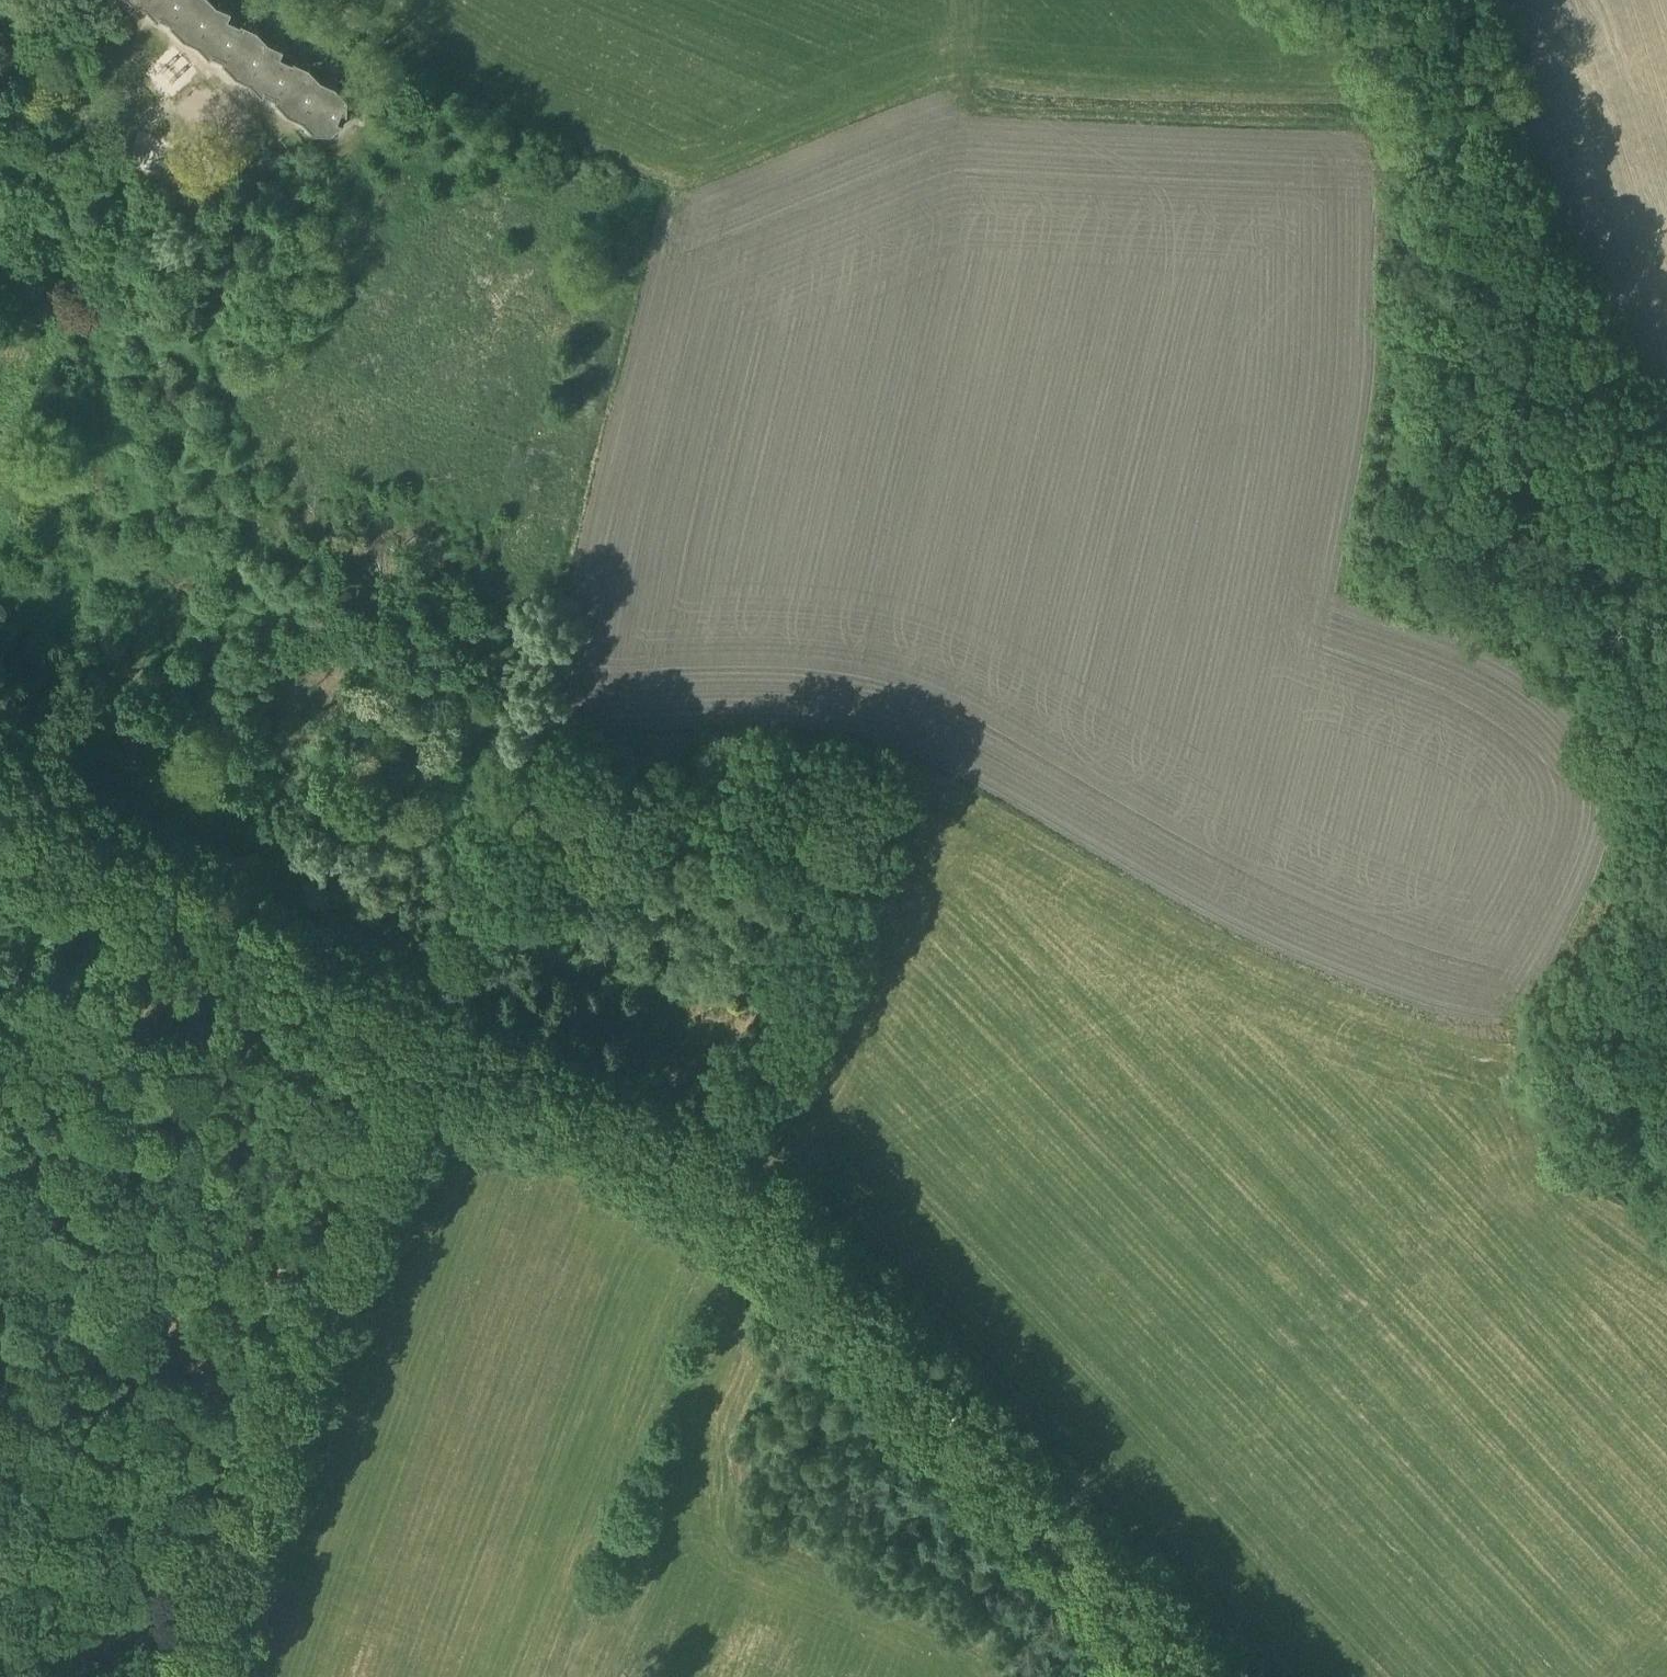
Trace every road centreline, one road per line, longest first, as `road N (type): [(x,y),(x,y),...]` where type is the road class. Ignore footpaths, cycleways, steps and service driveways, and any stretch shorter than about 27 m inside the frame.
road 1 (unclassified): [(734,1196),(664,1134),(438,1029),(298,952),(0,763)]
road 2 (track): [(438,1029),(184,1676)]
road 3 (track): [(1187,1676),(734,1196)]

